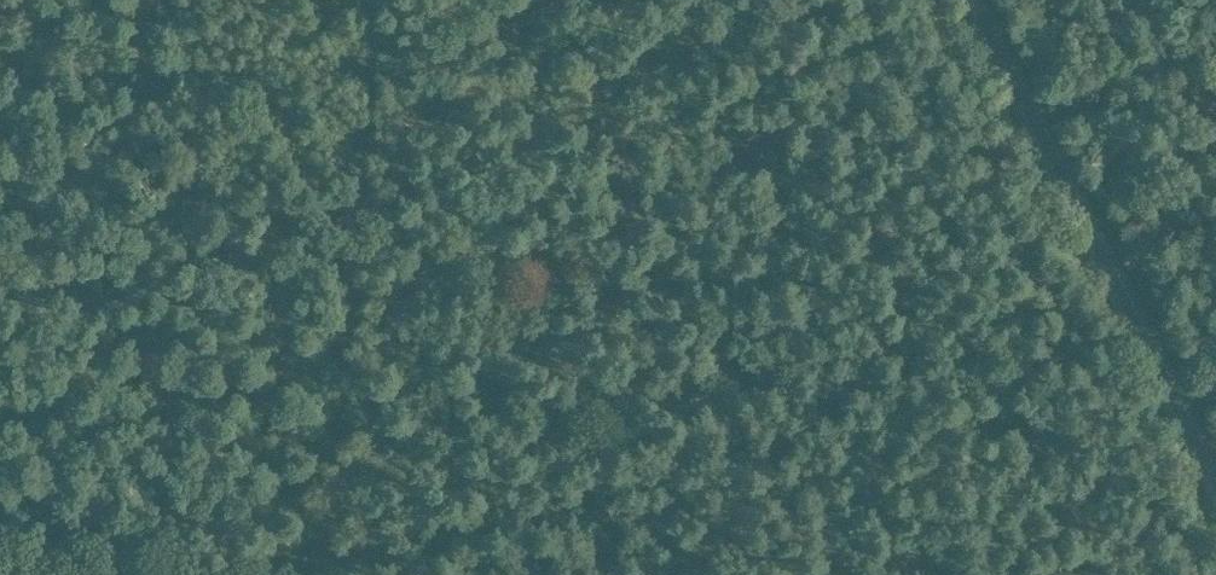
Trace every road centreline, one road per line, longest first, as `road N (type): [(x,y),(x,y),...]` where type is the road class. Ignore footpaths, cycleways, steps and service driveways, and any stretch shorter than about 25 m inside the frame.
road 1 (tertiary): [(1215,483),(975,0)]
road 2 (track): [(305,556),(0,517)]

